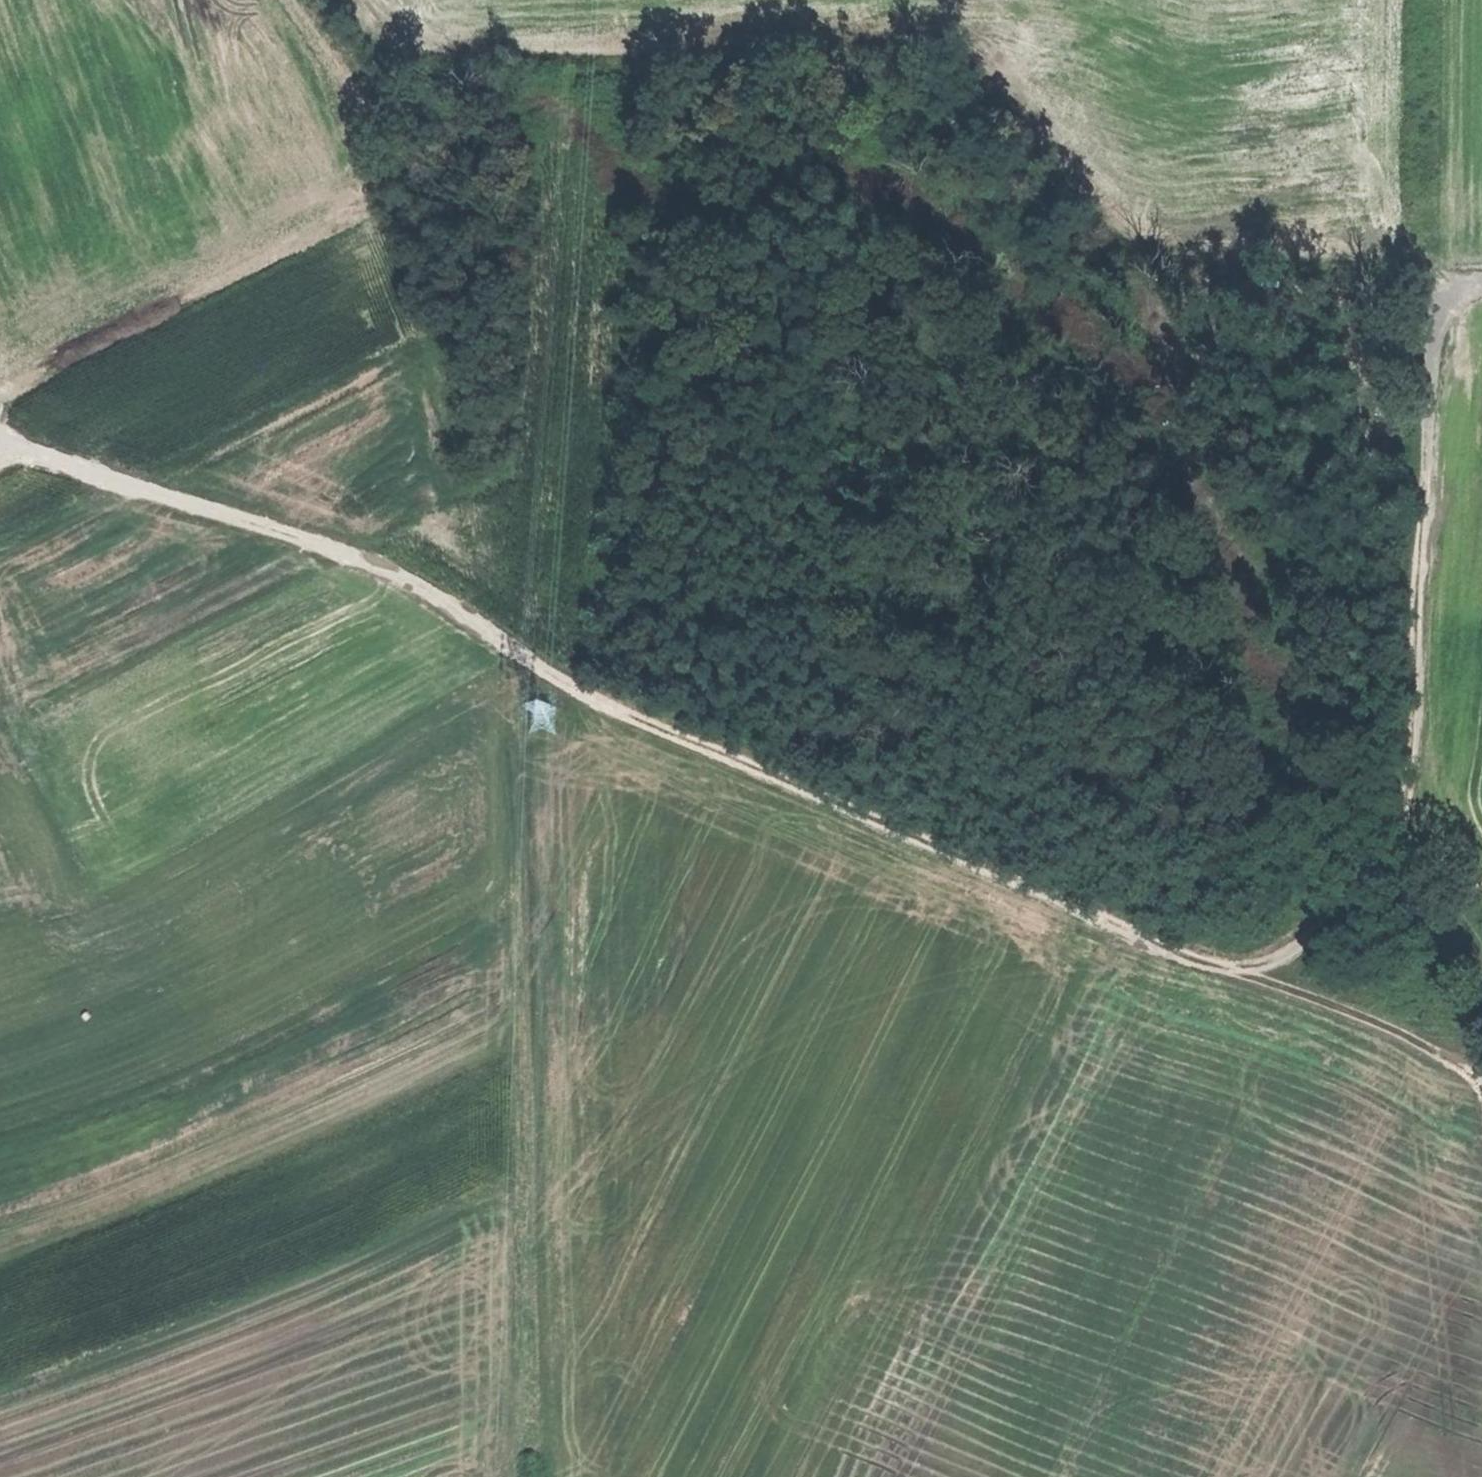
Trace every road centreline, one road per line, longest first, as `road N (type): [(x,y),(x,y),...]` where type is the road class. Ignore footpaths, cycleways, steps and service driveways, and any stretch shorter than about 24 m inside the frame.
road 1 (track): [(0,429),(21,452),(346,552),(506,636),(625,719),(1481,1067)]
road 2 (track): [(1453,291),(1437,327),(1408,828),(1350,904),(1282,963),(1246,975)]
road 3 (track): [(1408,828),(1431,889),(1474,931),(1481,958)]

